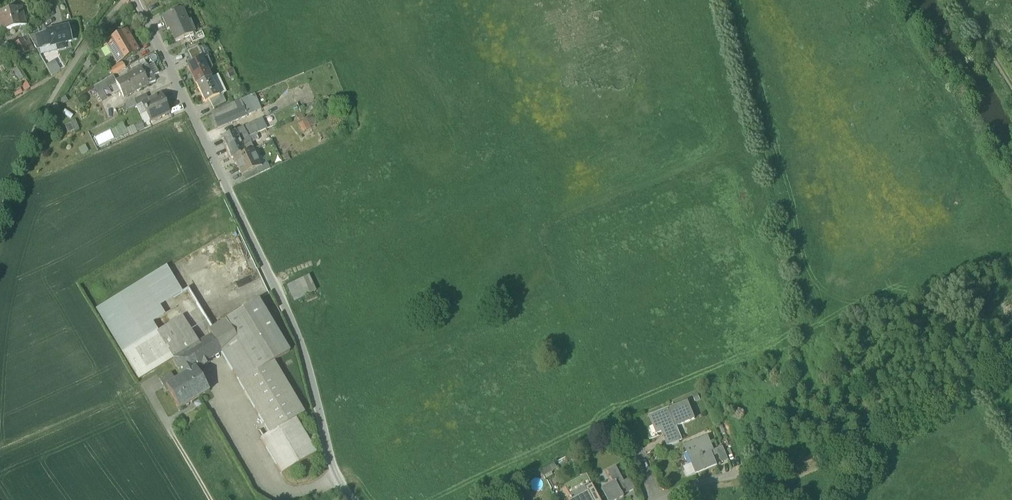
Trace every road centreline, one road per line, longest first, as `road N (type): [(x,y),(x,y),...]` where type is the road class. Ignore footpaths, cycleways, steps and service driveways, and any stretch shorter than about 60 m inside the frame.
road 1 (residential): [(134,0),(300,345),(341,489),(351,499)]
road 2 (track): [(864,440),(1011,352)]
road 3 (track): [(745,476),(812,468),(864,440)]

